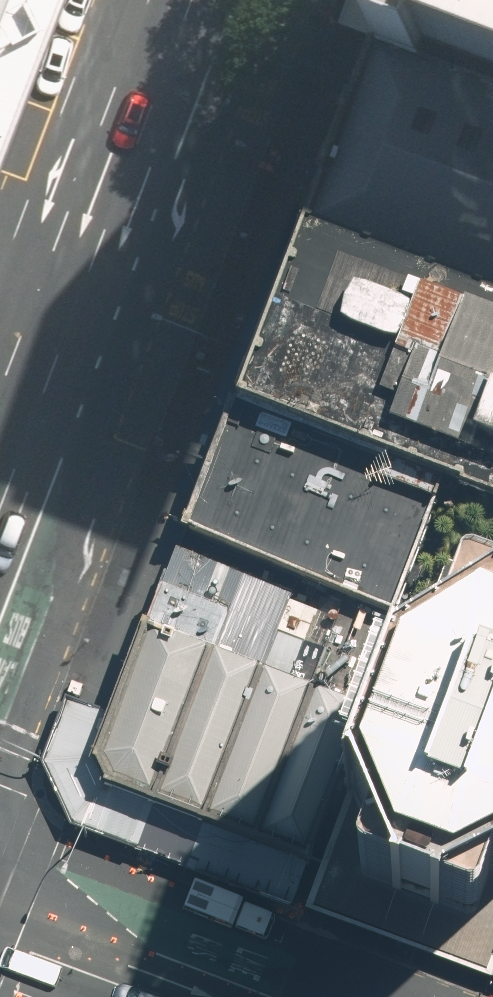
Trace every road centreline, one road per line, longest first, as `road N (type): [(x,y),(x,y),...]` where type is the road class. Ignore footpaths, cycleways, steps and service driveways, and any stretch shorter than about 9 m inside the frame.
road 1 (primary): [(179,0),(0,463)]
road 2 (tertiary): [(0,922),(228,996)]

